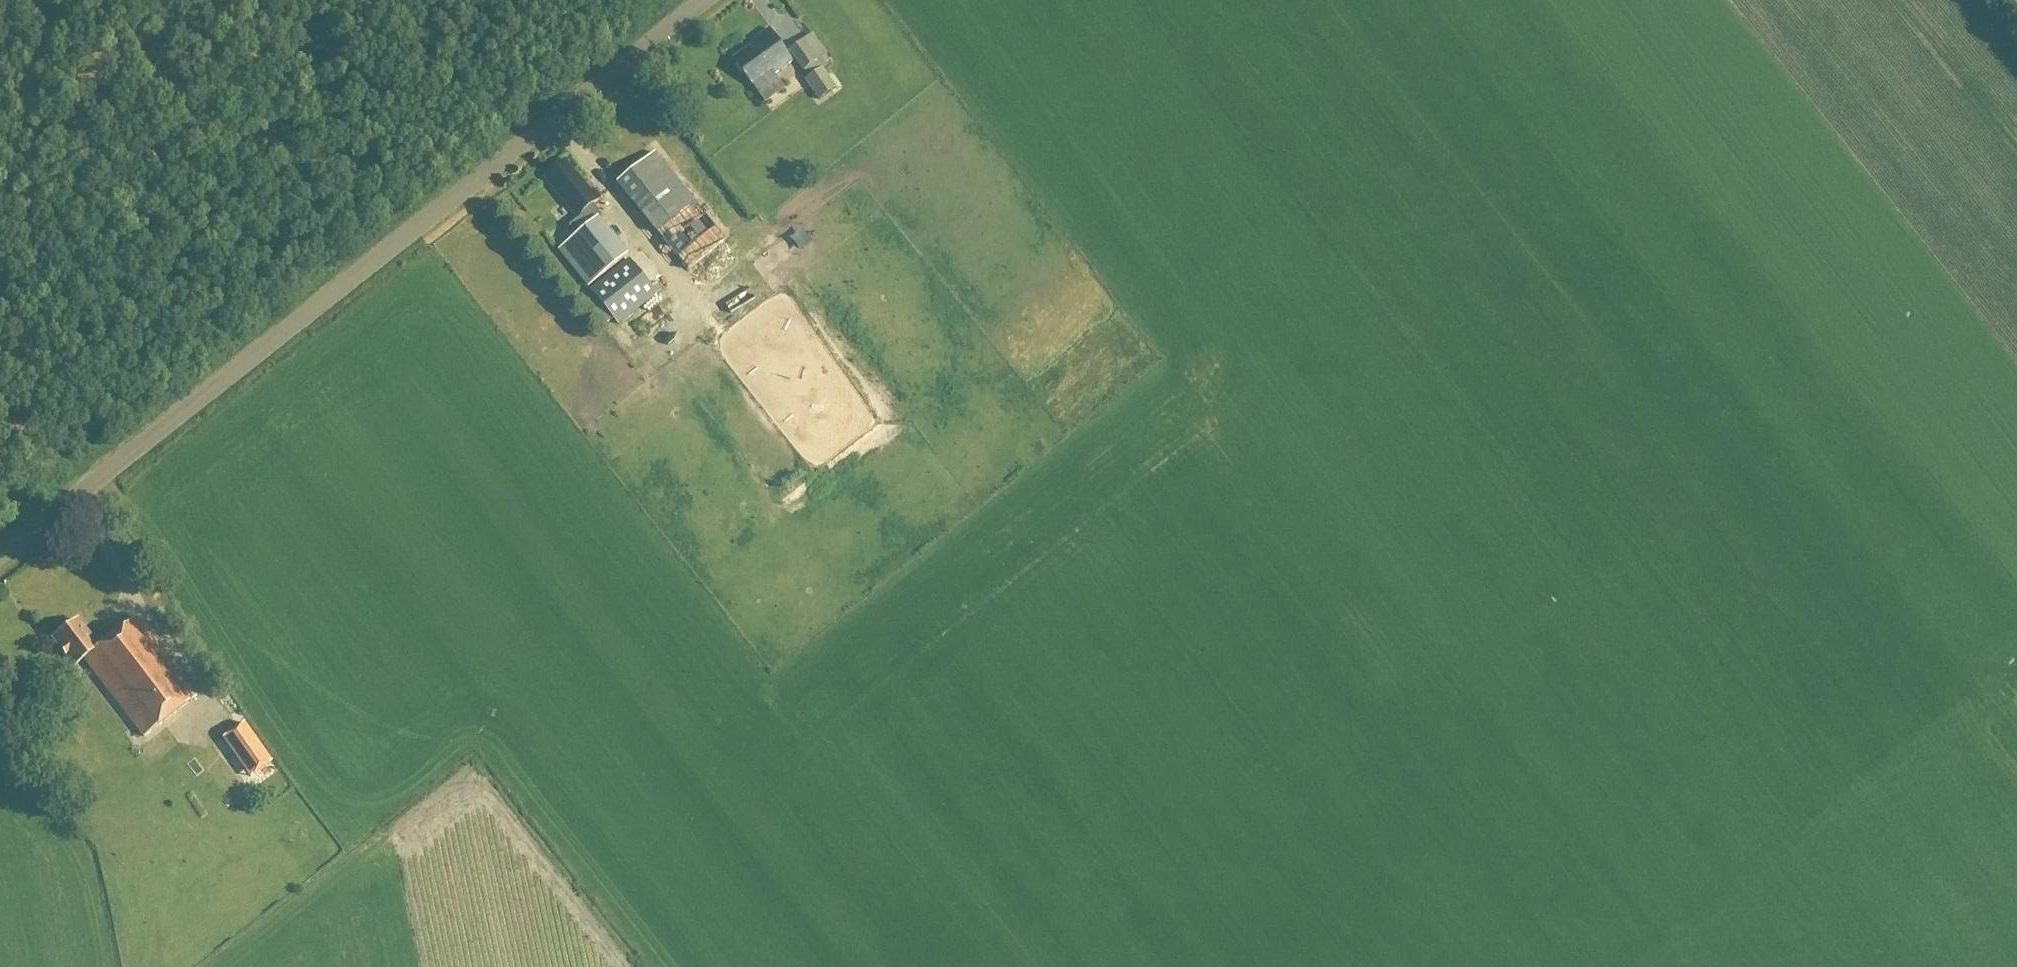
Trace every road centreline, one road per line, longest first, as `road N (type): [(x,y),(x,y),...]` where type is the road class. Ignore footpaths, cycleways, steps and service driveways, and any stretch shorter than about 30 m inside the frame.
road 1 (unclassified): [(0,562),(710,0)]

